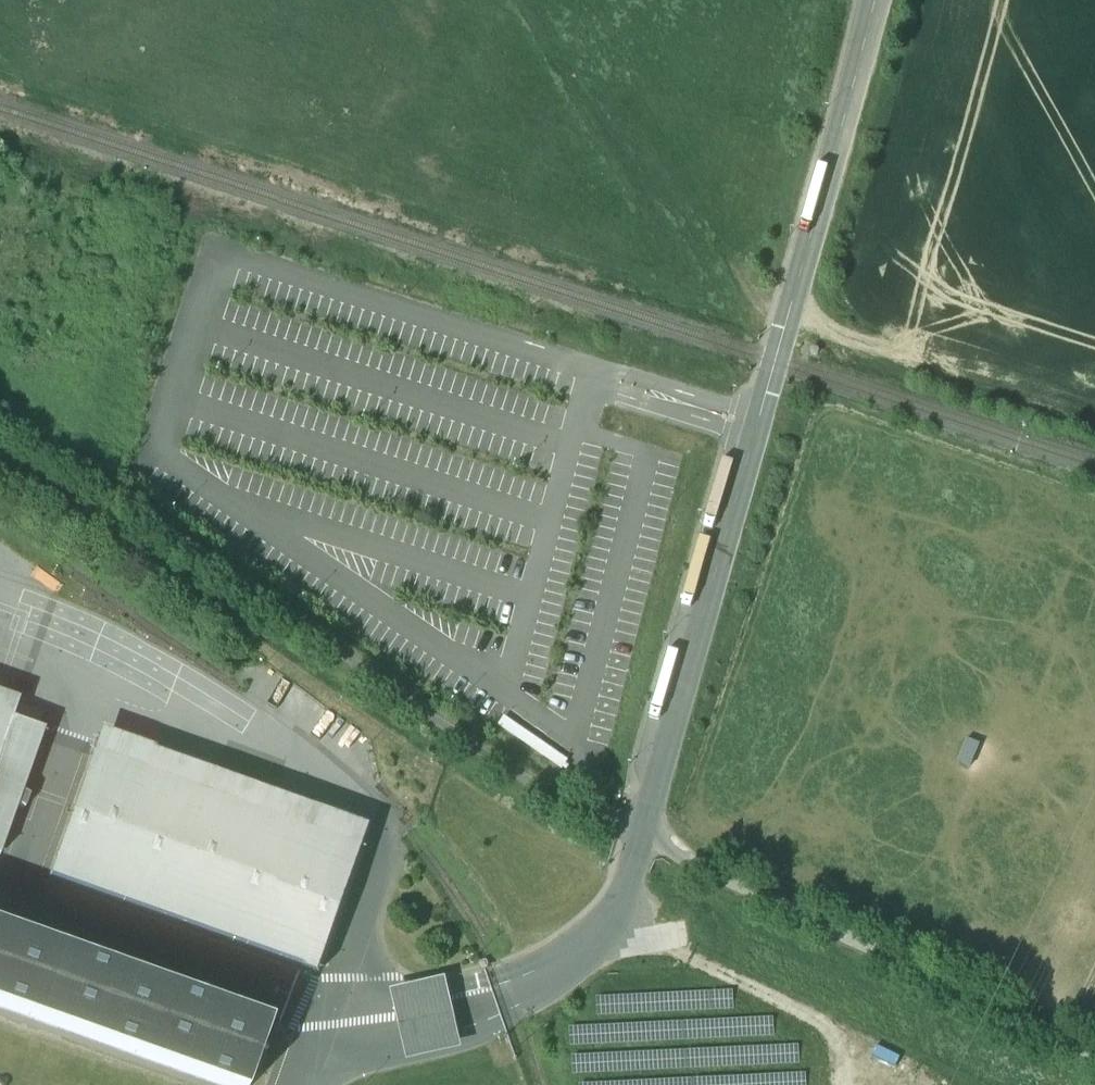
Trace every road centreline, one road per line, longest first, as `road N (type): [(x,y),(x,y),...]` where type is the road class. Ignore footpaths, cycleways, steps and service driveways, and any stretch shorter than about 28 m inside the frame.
road 1 (unclassified): [(875,0),(642,836)]

